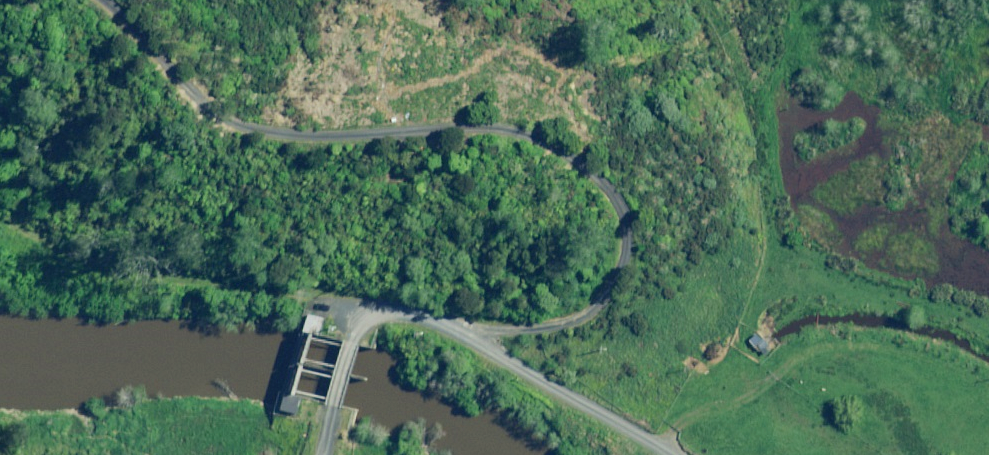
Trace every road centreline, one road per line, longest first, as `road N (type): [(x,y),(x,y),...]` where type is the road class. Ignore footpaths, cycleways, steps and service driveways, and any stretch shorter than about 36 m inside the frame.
road 1 (track): [(95,0),(217,118),(350,133),(469,126),(582,154),(612,191),(622,222),(619,273),(580,316),(467,341)]
road 2 (unclassified): [(678,454),(403,314),(364,321),(323,454)]

